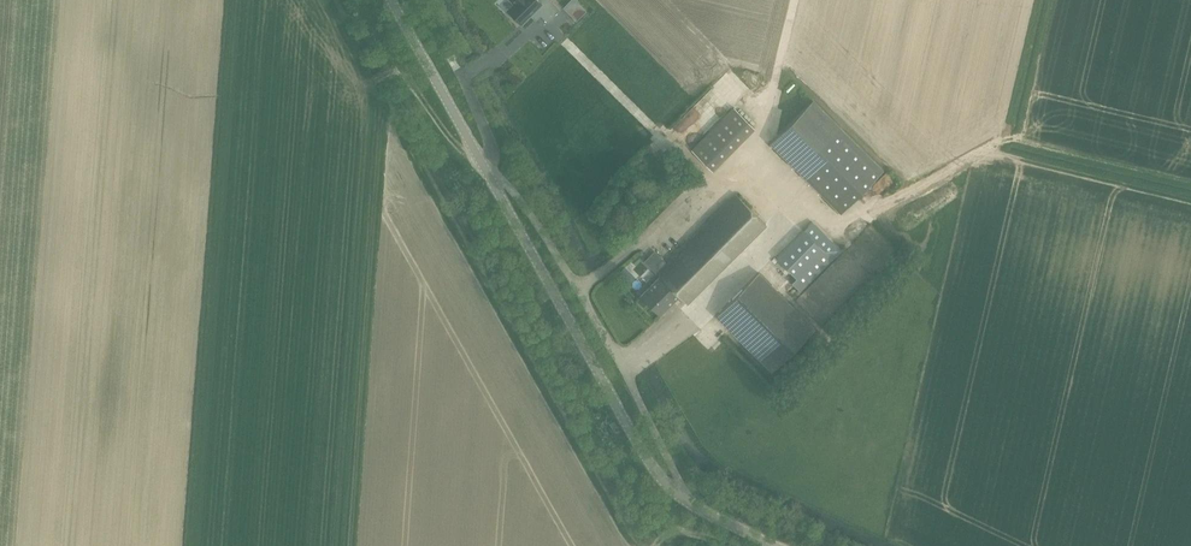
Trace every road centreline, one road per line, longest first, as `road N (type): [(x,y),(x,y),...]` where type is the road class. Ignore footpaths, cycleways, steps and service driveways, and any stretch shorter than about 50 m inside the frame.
road 1 (unclassified): [(775,545),(693,505),(657,471),(391,0)]
road 2 (track): [(1037,0),(1005,140),(1190,184)]
road 3 (track): [(985,151),(1190,200)]
road 4 (track): [(670,145),(564,41)]
road 5 (track): [(1021,132),(1051,0)]
road 6 (track): [(985,151),(866,213)]
road 7 (track): [(794,0),(766,119)]

